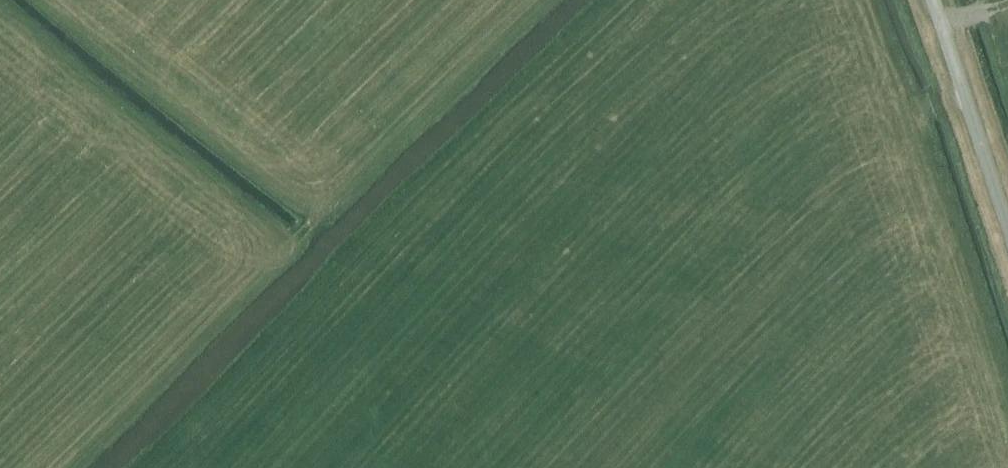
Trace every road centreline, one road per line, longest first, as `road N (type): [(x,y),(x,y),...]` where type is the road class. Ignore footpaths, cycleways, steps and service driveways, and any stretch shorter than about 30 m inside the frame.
road 1 (unclassified): [(1007,229),(934,0)]

